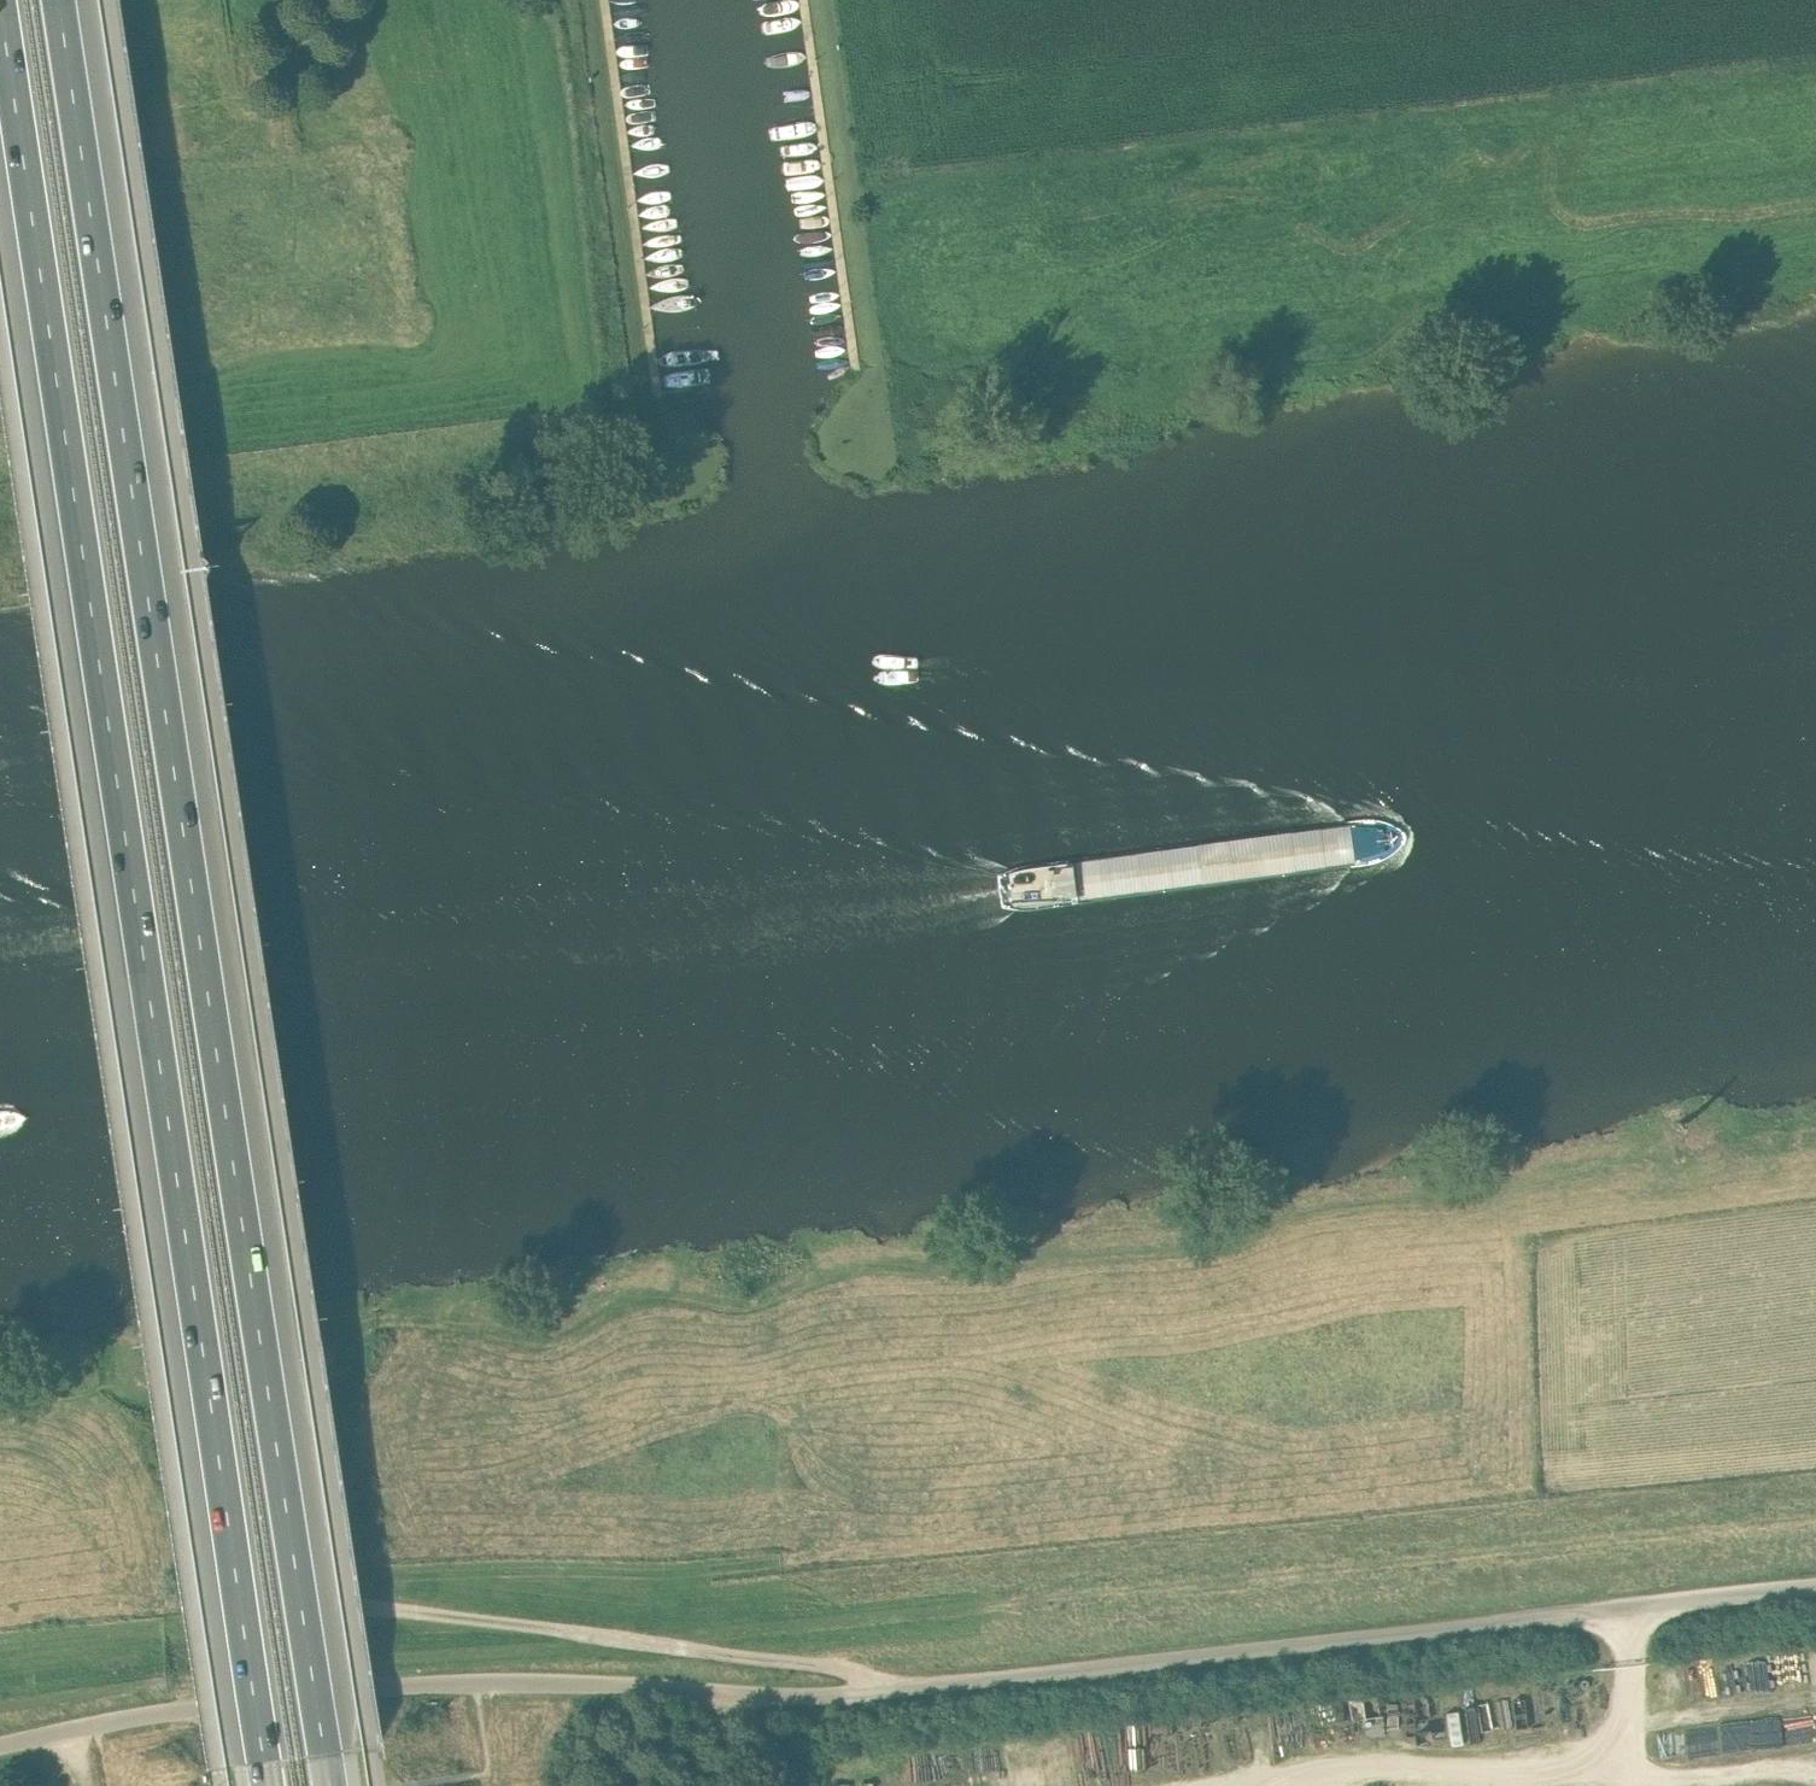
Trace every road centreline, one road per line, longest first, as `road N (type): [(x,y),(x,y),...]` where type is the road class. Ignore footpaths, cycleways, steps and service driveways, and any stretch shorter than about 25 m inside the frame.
road 1 (unclassified): [(0,1747),(134,1720),(382,1689),(849,1697),(1815,1590)]
road 2 (motorway): [(330,1785),(60,0)]
road 3 (motorway): [(1,0),(269,1785)]
road 4 (track): [(391,1609),(853,1669),(882,1694)]

